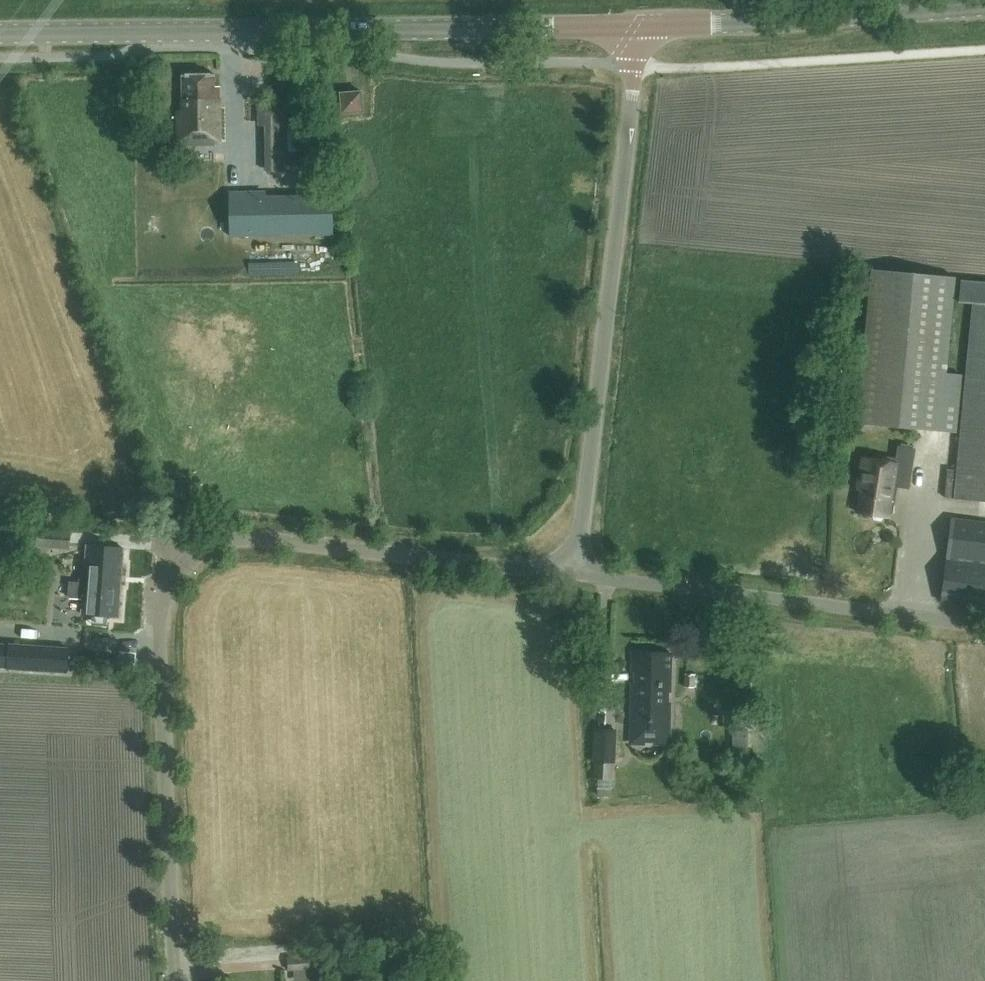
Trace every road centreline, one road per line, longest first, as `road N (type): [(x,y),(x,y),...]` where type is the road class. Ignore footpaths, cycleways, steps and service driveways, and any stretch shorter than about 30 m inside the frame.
road 1 (unclassified): [(176,980),(160,628),(172,581),(189,558),(239,534),(509,567),(572,557),(582,530),(641,26)]
road 2 (secondary): [(0,33),(641,26)]
road 3 (secondary): [(641,26),(984,3)]

